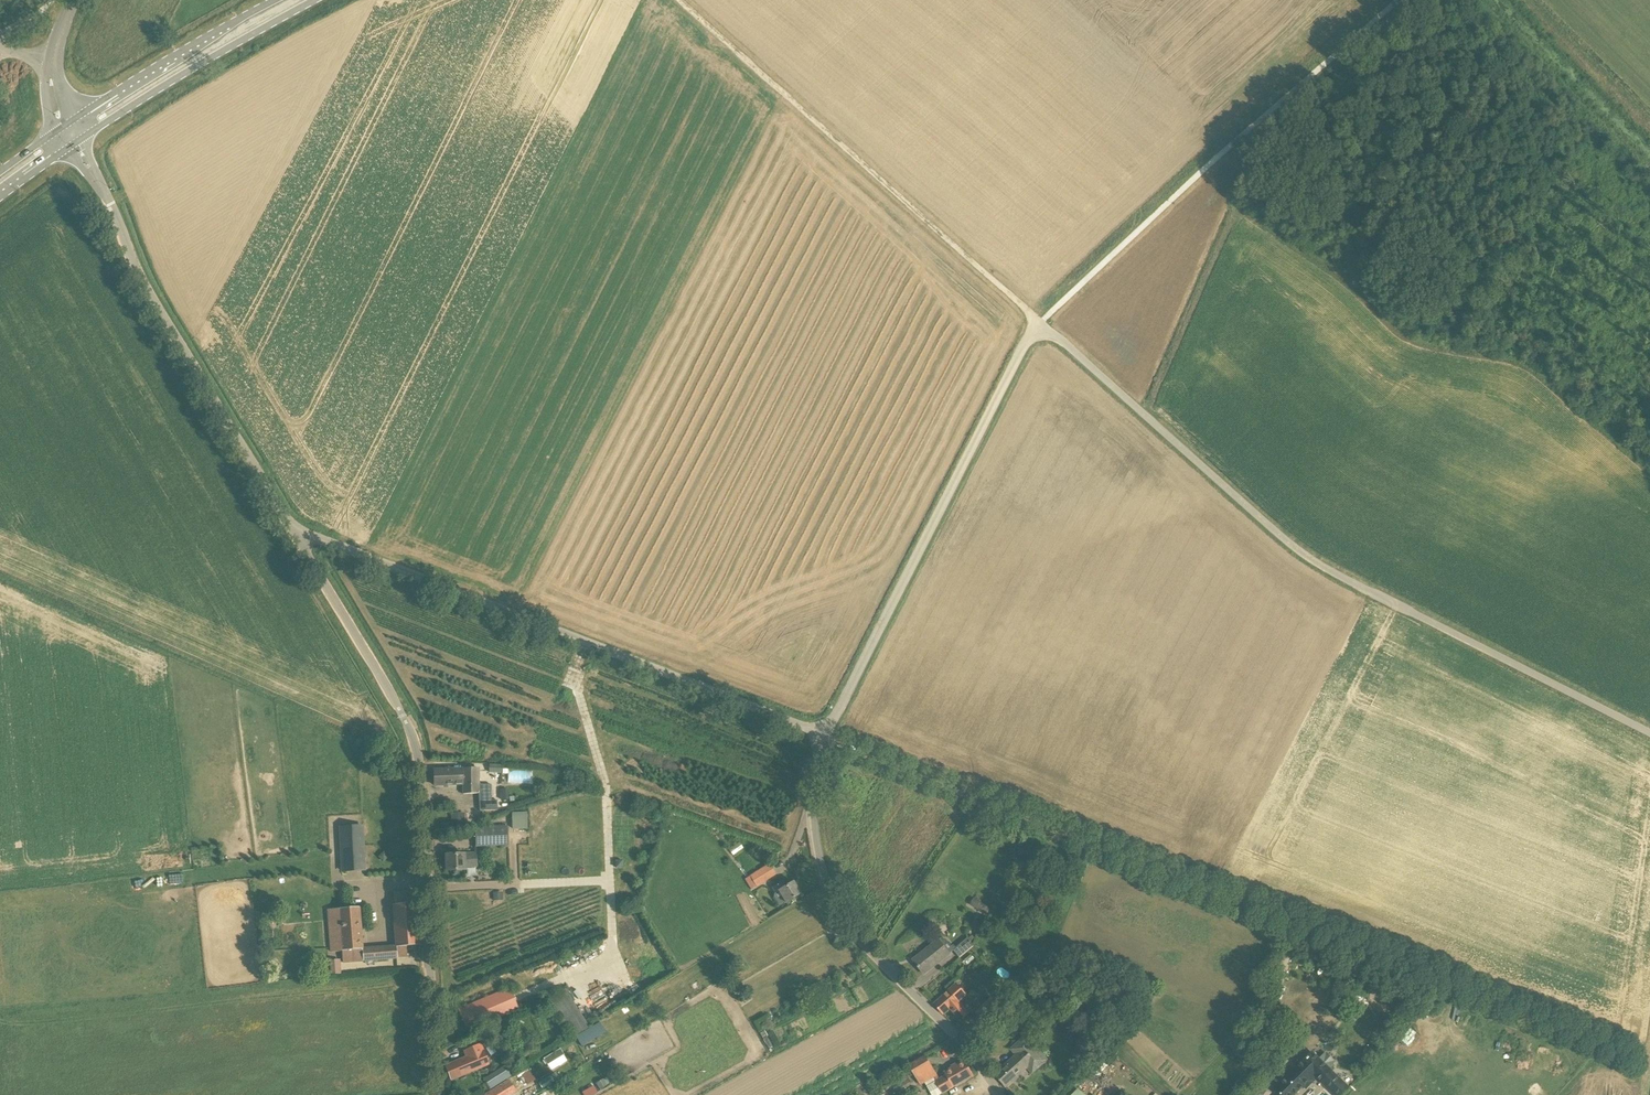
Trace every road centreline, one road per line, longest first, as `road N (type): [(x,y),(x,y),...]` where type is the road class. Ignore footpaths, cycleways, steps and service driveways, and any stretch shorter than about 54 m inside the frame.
road 1 (track): [(828,736),(1646,1060)]
road 2 (unclassified): [(1649,733),(1302,554),(1041,322)]
road 3 (unclassified): [(439,1094),(416,747),(293,532)]
road 4 (unclassified): [(828,736),(293,532)]
road 5 (track): [(1041,322),(679,0)]
road 6 (unclassified): [(828,736),(1041,322)]
road 7 (unclassified): [(1000,1094),(960,1041),(863,942),(837,900),(816,827),(828,736)]
road 8 (unclassified): [(293,532),(146,288),(94,176)]
road 9 (primary): [(84,138),(317,0)]
road 10 (primary): [(275,0),(76,120)]
road 11 (track): [(1649,119),(1532,0)]

